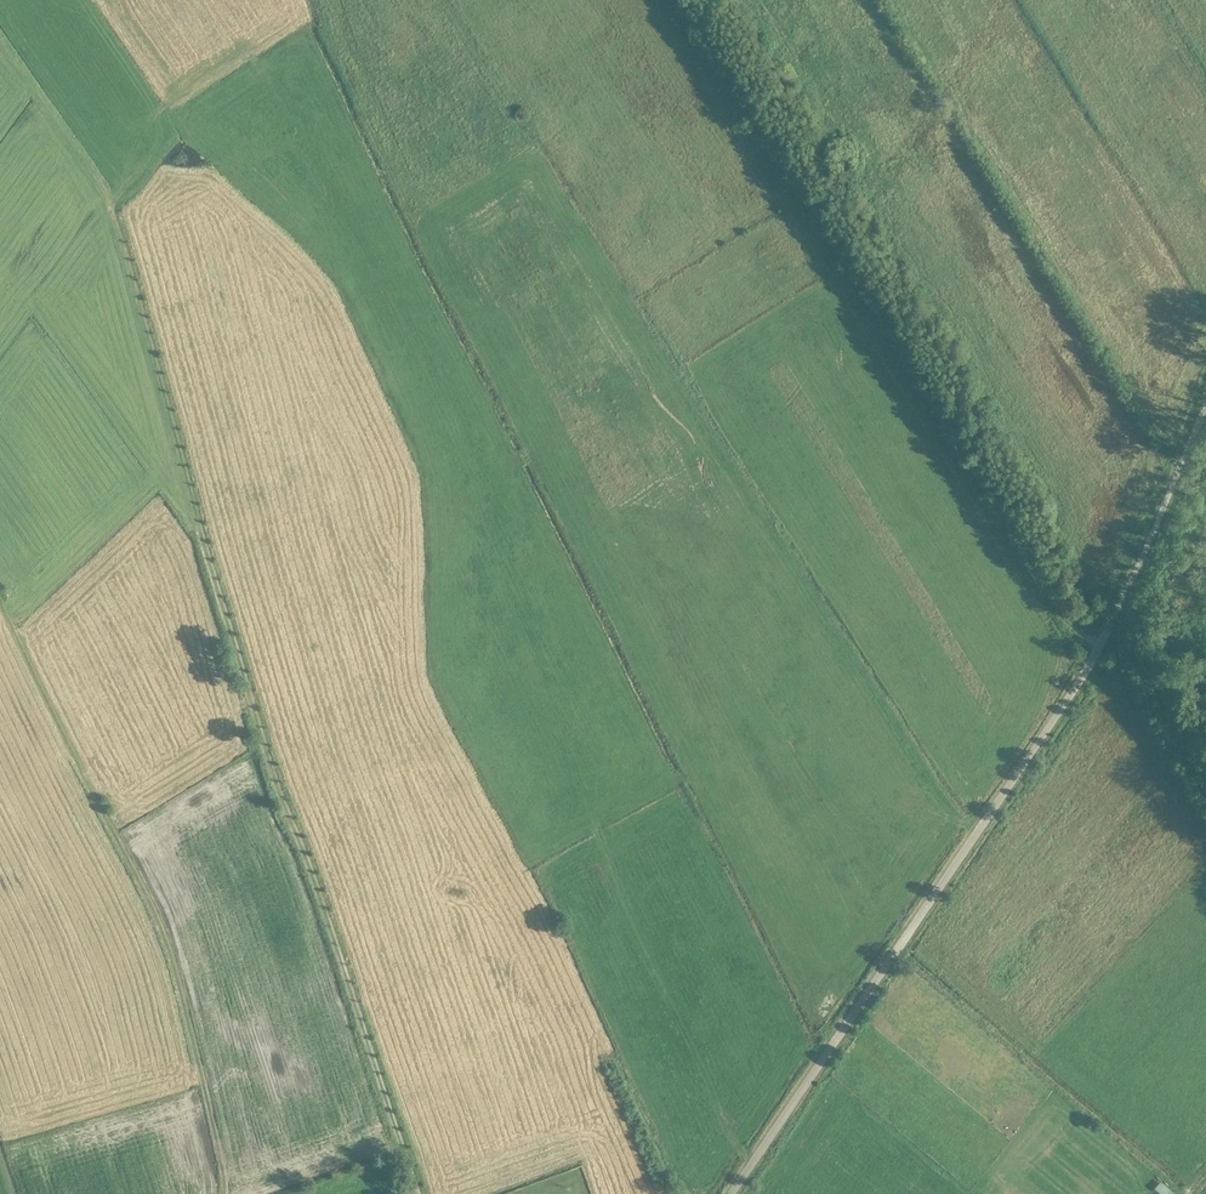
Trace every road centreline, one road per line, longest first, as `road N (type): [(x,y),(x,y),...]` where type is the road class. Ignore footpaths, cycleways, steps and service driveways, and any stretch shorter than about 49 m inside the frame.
road 1 (track): [(417,1193),(239,656),(115,207),(0,39)]
road 2 (unclassified): [(734,1193),(1085,673),(1205,406)]
road 3 (track): [(1085,673),(783,206),(785,177),(674,0)]
road 4 (track): [(0,598),(157,912),(195,1042),(226,1193)]

